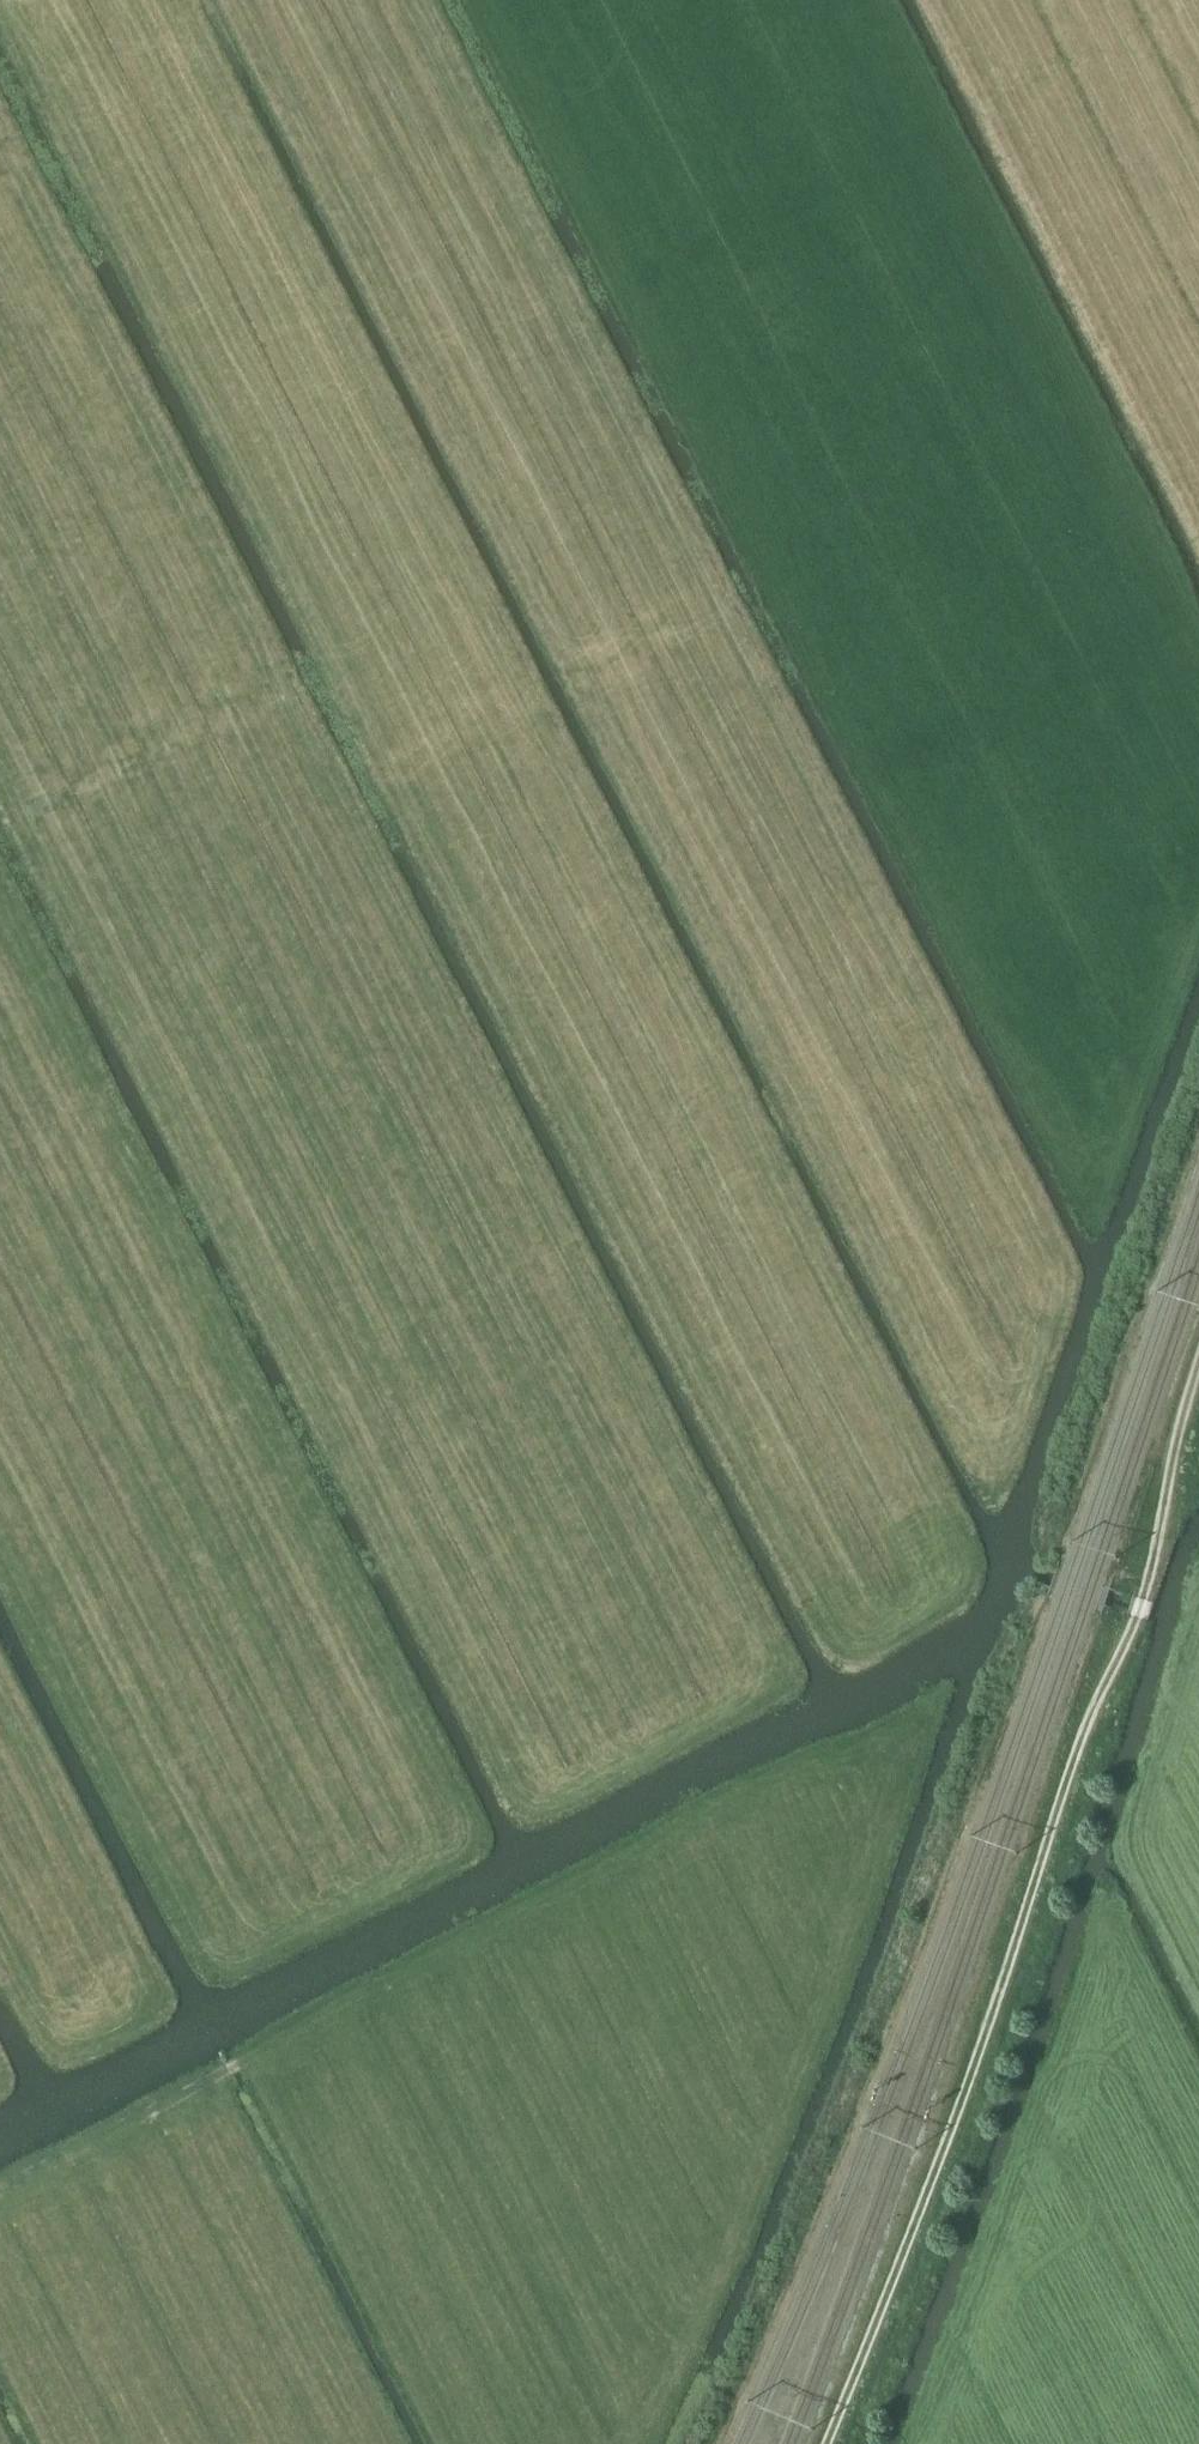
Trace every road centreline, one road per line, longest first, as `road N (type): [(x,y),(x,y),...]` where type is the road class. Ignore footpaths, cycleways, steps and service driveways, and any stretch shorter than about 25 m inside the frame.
road 1 (track): [(822,2443),(957,2121),(1096,1695),(1134,1622),(1198,1358)]
road 2 (track): [(0,2192),(385,1987)]

